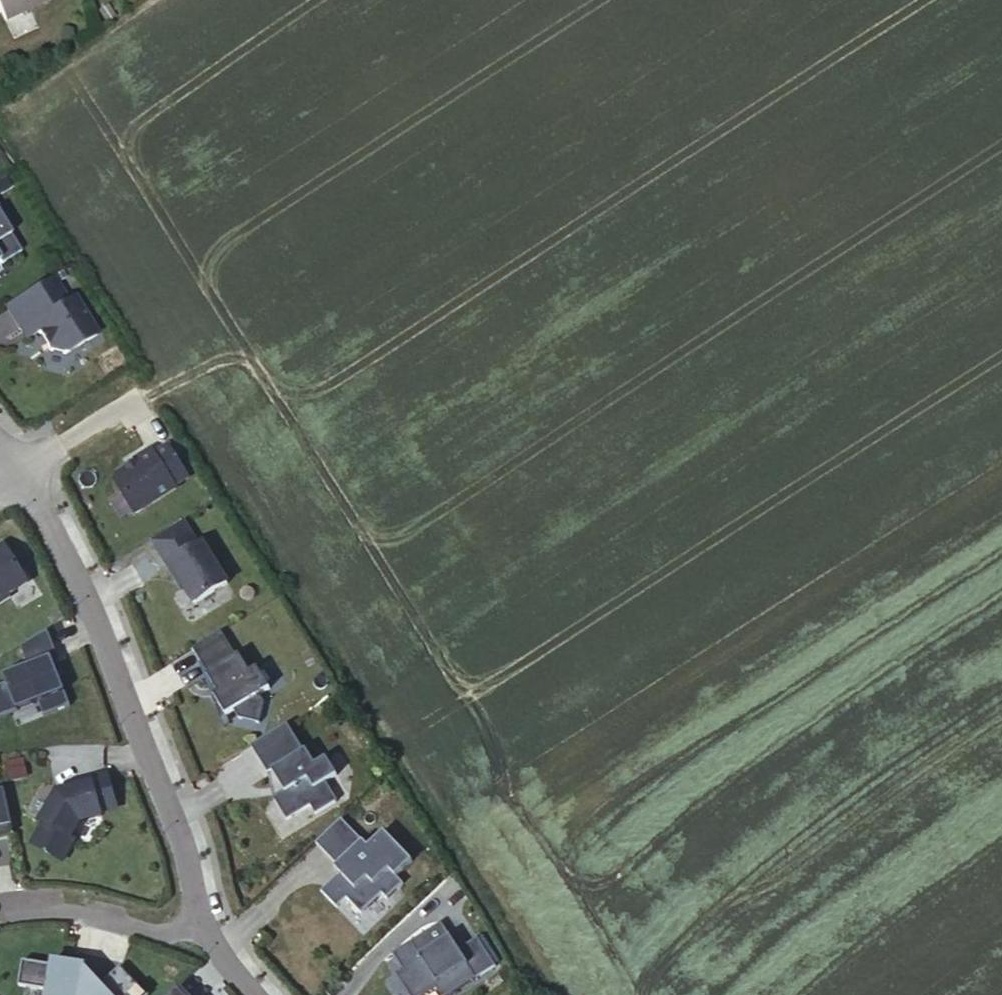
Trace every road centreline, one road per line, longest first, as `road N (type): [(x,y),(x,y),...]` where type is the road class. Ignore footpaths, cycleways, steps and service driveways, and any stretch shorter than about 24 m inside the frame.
road 1 (residential): [(215,936),(189,843),(85,575),(24,473)]
road 2 (residential): [(215,936),(162,933),(81,909),(0,913)]
road 3 (residential): [(24,473),(145,396)]

